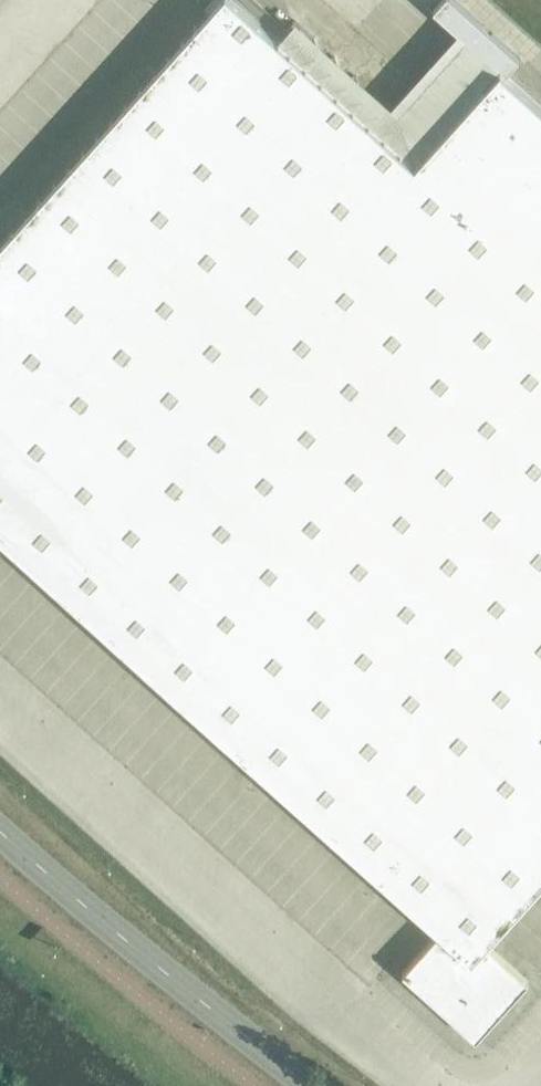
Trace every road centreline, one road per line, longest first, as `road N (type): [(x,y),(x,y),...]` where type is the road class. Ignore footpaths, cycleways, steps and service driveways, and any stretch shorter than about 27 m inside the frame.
road 1 (secondary): [(0,830),(309,1085)]

